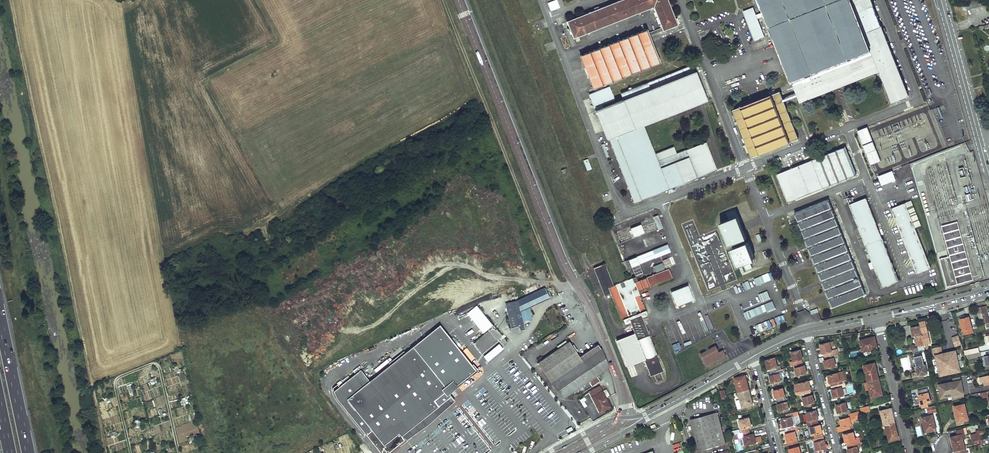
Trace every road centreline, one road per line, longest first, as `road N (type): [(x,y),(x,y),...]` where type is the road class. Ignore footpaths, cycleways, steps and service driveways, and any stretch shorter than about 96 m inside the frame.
road 1 (track): [(444,0),(554,278),(568,289)]
road 2 (track): [(559,285),(461,265),(379,324),(355,330)]
road 3 (tertiary): [(988,175),(941,0)]
road 4 (motorway): [(29,452),(0,317)]
road 5 (residential): [(877,318),(910,452)]
road 6 (residential): [(806,333),(837,452)]
road 7 (tertiary): [(646,416),(752,357)]

